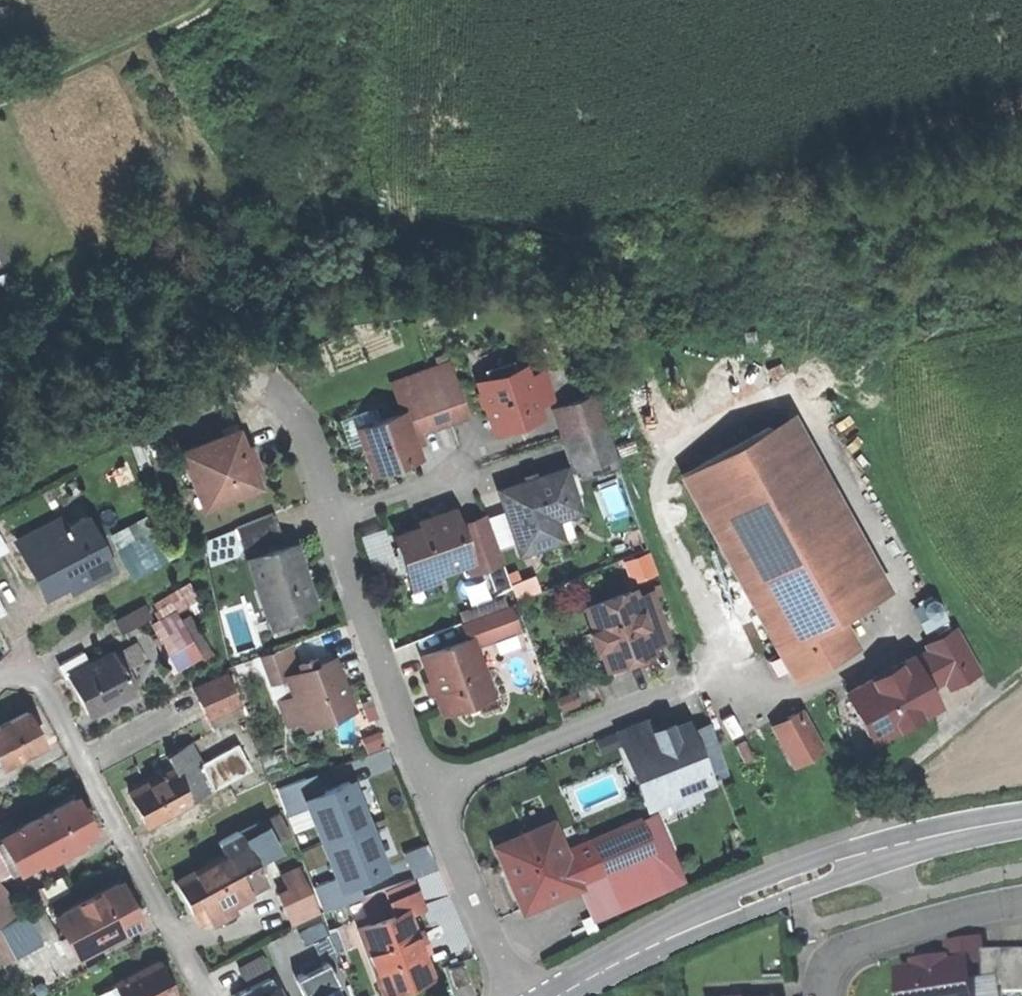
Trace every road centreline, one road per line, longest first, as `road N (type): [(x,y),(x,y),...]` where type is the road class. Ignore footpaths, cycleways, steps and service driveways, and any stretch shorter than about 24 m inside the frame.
road 1 (tertiary): [(545,995),(718,905),(879,845),(1021,817)]
road 2 (residential): [(209,995),(37,669),(0,676)]
road 3 (residential): [(722,673),(429,790)]
road 4 (residential): [(429,790),(335,516)]
road 5 (track): [(0,107),(84,76),(229,0)]
road 6 (residential): [(1021,899),(824,953),(827,995)]
road 7 (track): [(1021,674),(897,773),(880,816),(879,845)]
road 8 (residential): [(523,995),(429,790)]
road 9 (residential): [(335,516),(299,419),(262,379)]
road 10 (residential): [(335,516),(473,466)]

